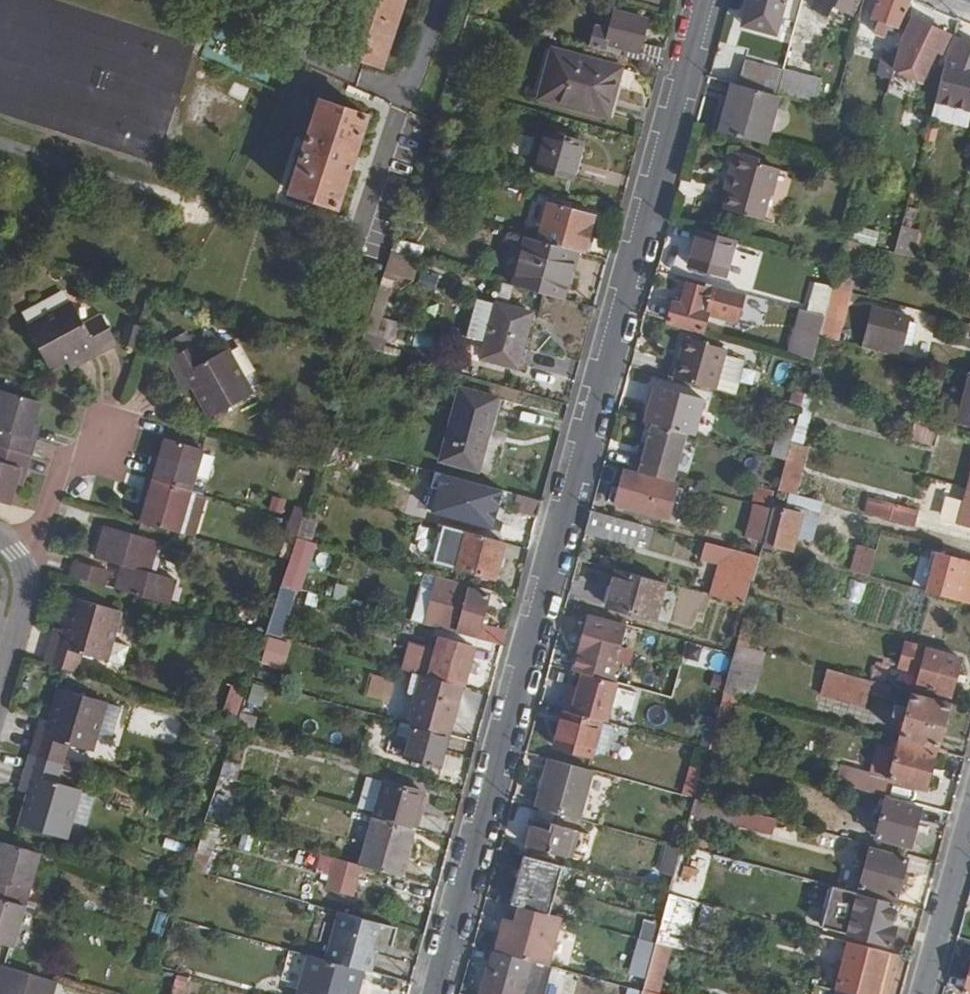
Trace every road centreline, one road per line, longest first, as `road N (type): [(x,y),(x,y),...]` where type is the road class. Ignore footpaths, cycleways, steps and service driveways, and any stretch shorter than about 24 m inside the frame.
road 1 (residential): [(703,0),(436,993)]
road 2 (residential): [(922,993),(969,818)]
road 3 (residential): [(0,686),(26,597),(16,551),(0,535)]

